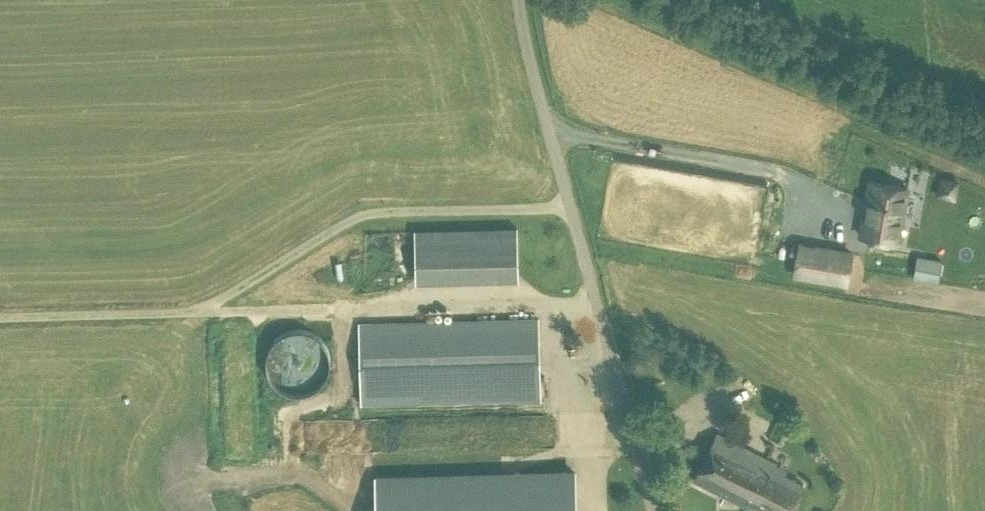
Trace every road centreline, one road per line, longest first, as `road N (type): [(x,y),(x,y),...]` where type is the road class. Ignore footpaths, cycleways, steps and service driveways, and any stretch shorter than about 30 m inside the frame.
road 1 (unclassified): [(654,510),(515,0)]

